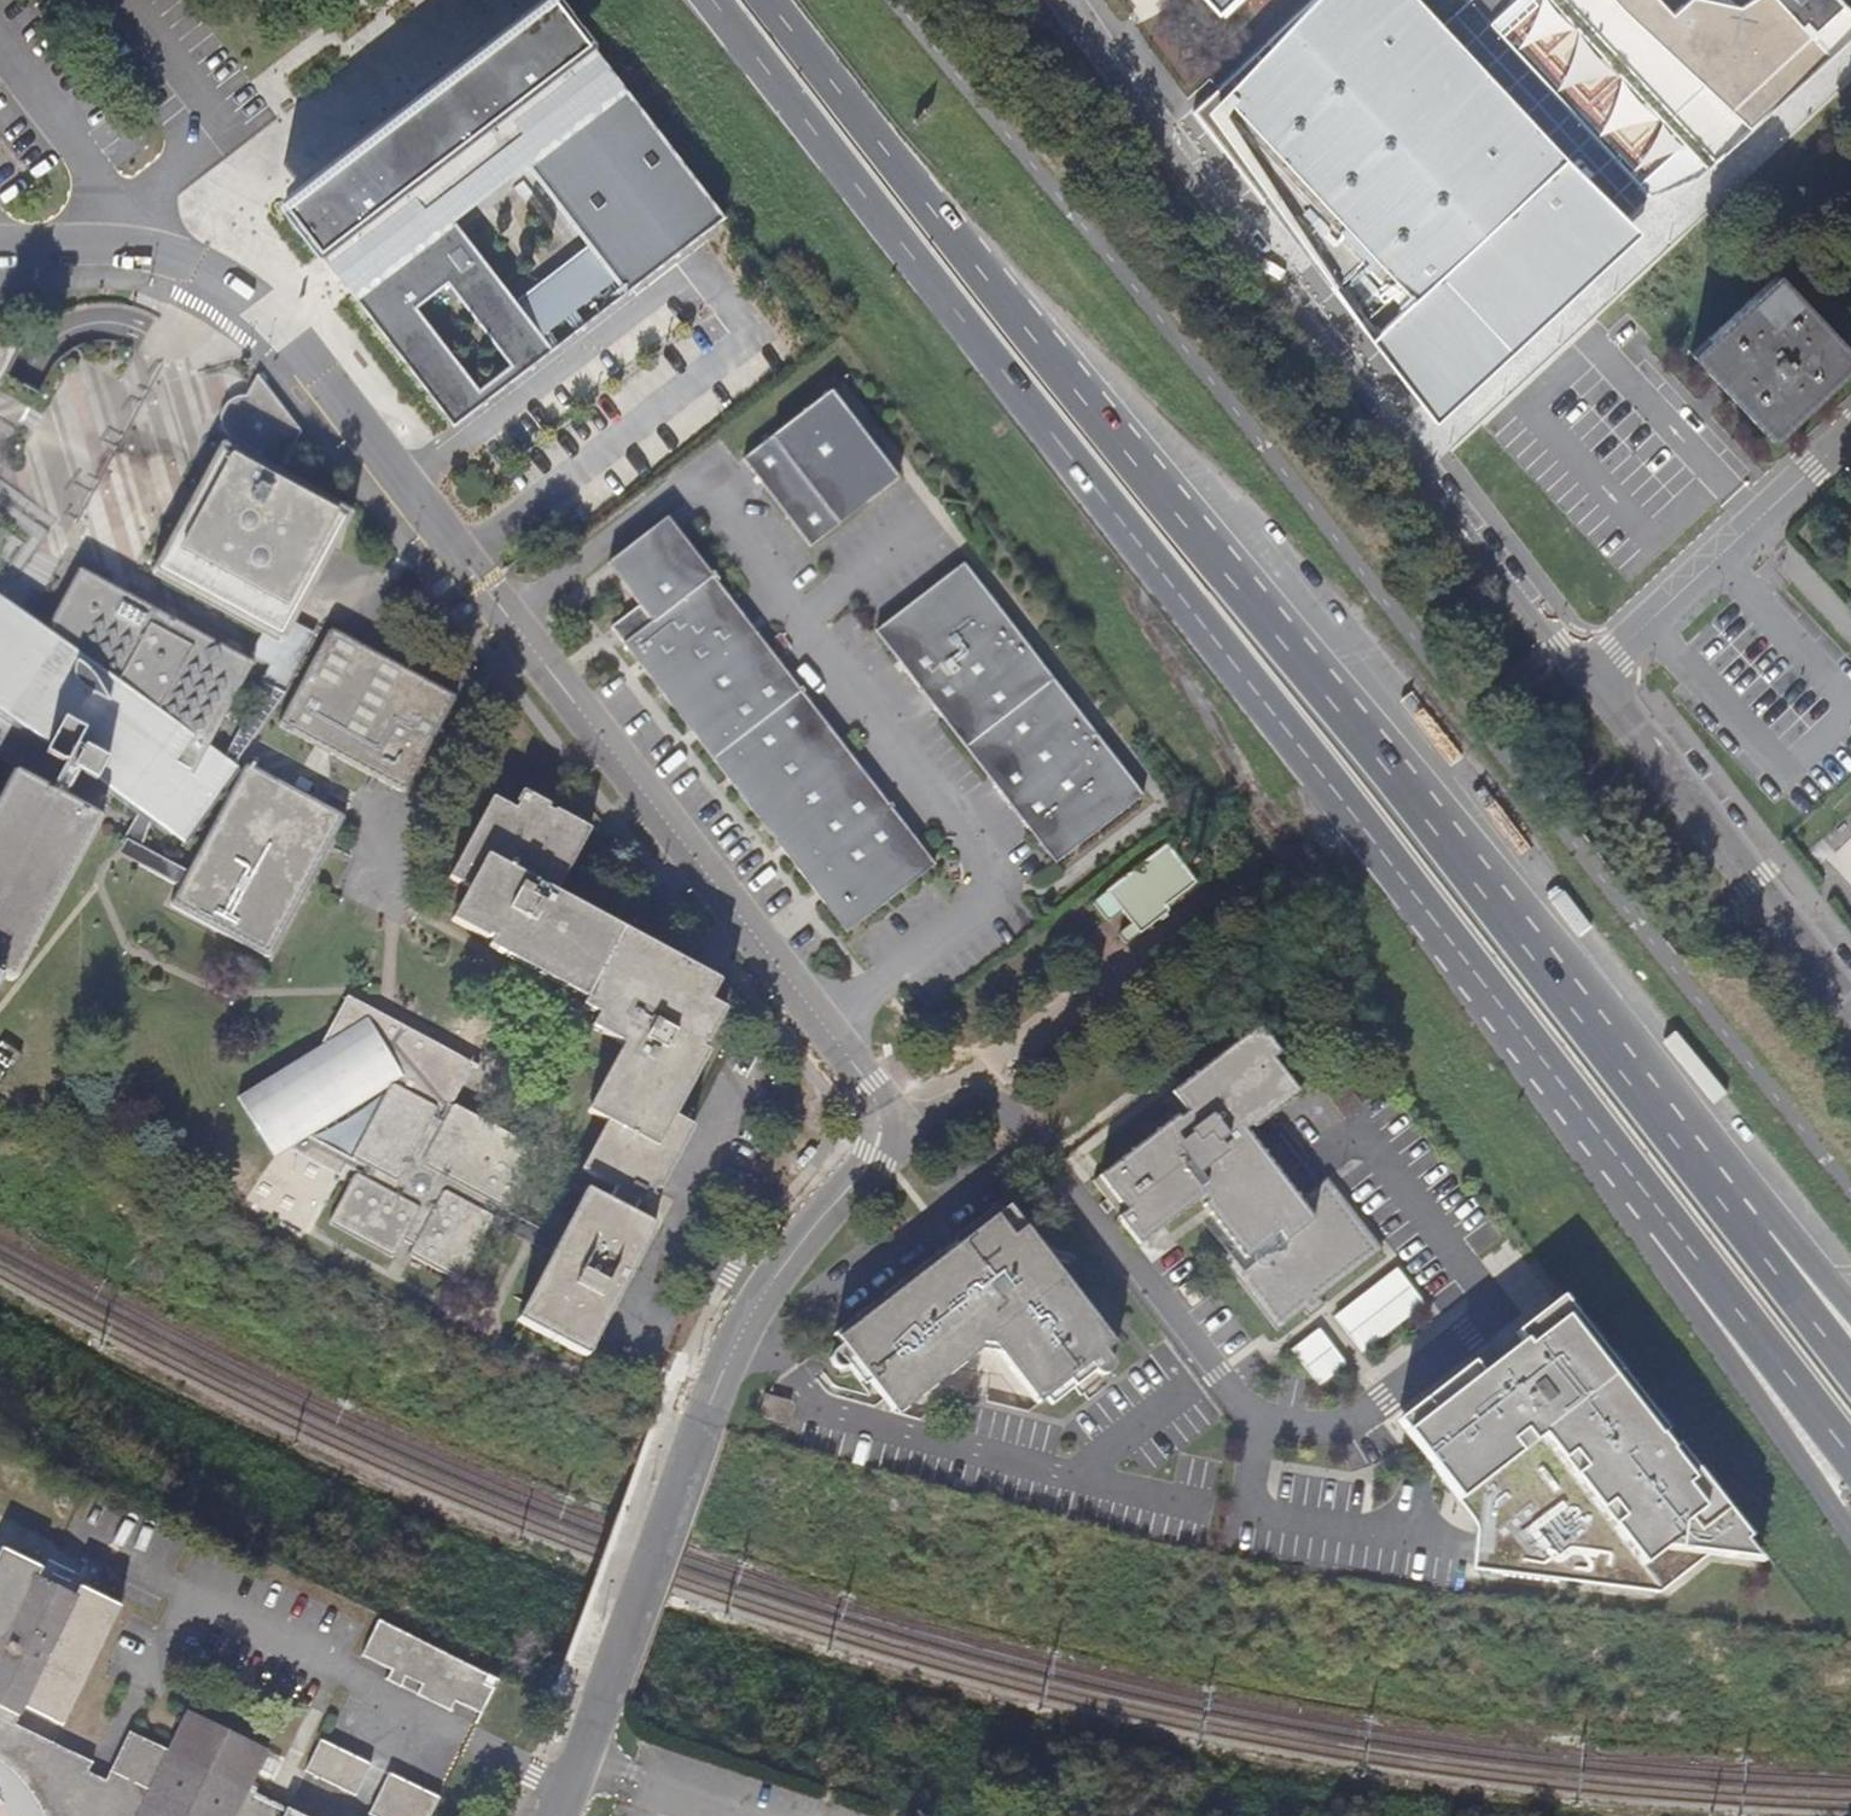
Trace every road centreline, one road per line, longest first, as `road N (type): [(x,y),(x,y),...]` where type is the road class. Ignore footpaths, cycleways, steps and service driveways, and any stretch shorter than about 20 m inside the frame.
road 1 (primary): [(1751,1235),(1207,542),(999,299),(762,0)]
road 2 (primary): [(713,0),(1501,1014)]
road 3 (unclassified): [(1060,0),(1588,678)]
road 4 (residential): [(900,1129),(746,1323),(691,1447),(607,1702),(559,1815)]
road 5 (residential): [(500,612),(900,1129)]
road 6 (primary): [(1501,1014),(1674,1286),(1850,1530)]
road 7 (primary): [(1501,1014),(1850,1451)]
road 8 (unclassified): [(1588,678),(1850,1012)]
road 9 (unclassified): [(1588,678),(1850,437)]
road 10 (primary): [(1850,1358),(1751,1235)]
road 11 (residential): [(900,1129),(955,1101),(992,1103),(1033,1138)]
road 12 (primary): [(1850,1307),(1824,1277),(1751,1235)]

